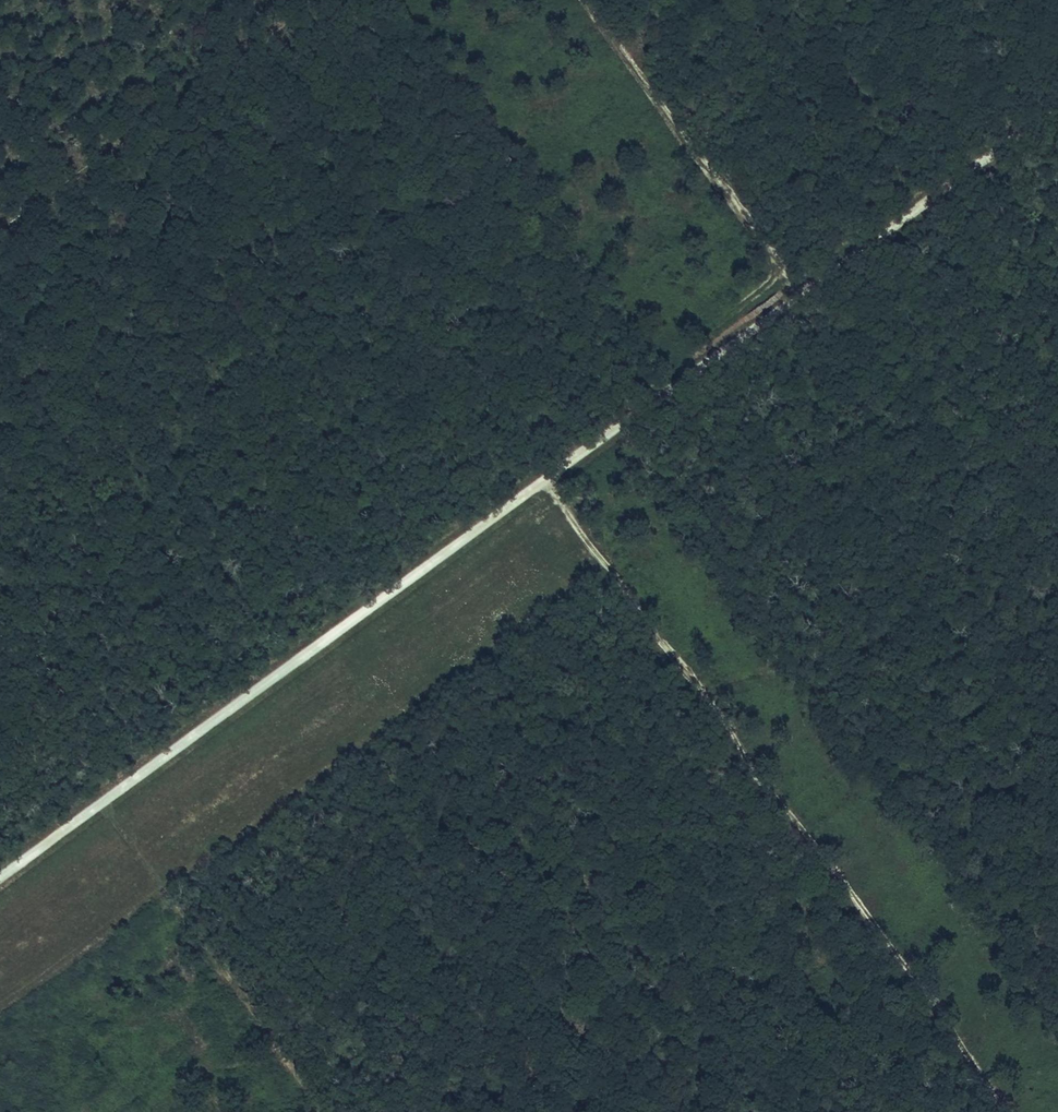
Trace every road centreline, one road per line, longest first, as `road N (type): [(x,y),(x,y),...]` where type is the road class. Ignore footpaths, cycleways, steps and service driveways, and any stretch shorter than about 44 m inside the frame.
road 1 (track): [(545,480),(1016,1111)]
road 2 (track): [(545,480),(0,877)]
road 3 (track): [(1057,107),(545,480)]

